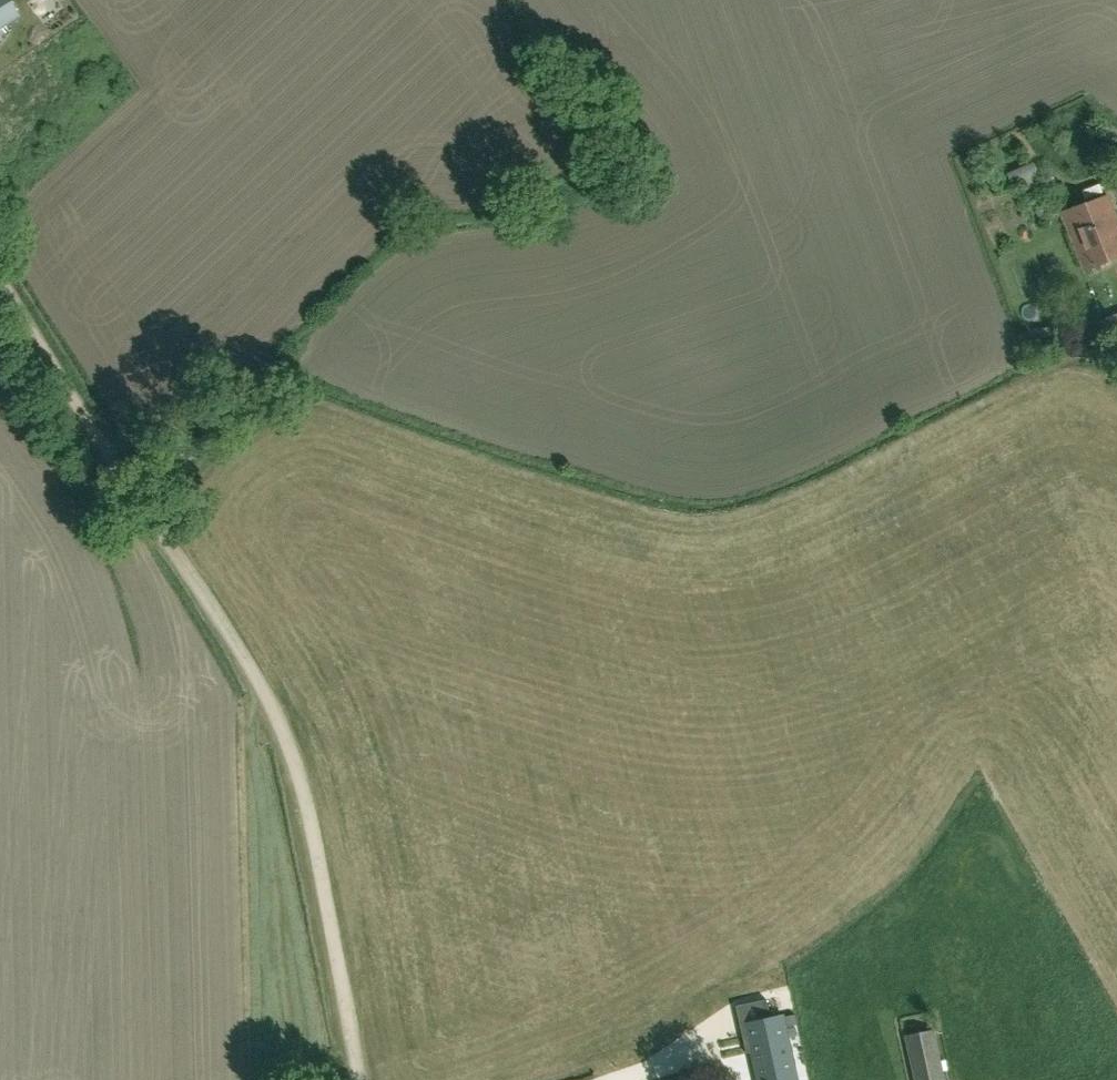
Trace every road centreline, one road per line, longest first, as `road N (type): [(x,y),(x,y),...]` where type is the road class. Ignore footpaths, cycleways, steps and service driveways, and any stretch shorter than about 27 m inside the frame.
road 1 (track): [(360,1079),(294,760),(259,682),(0,274)]

